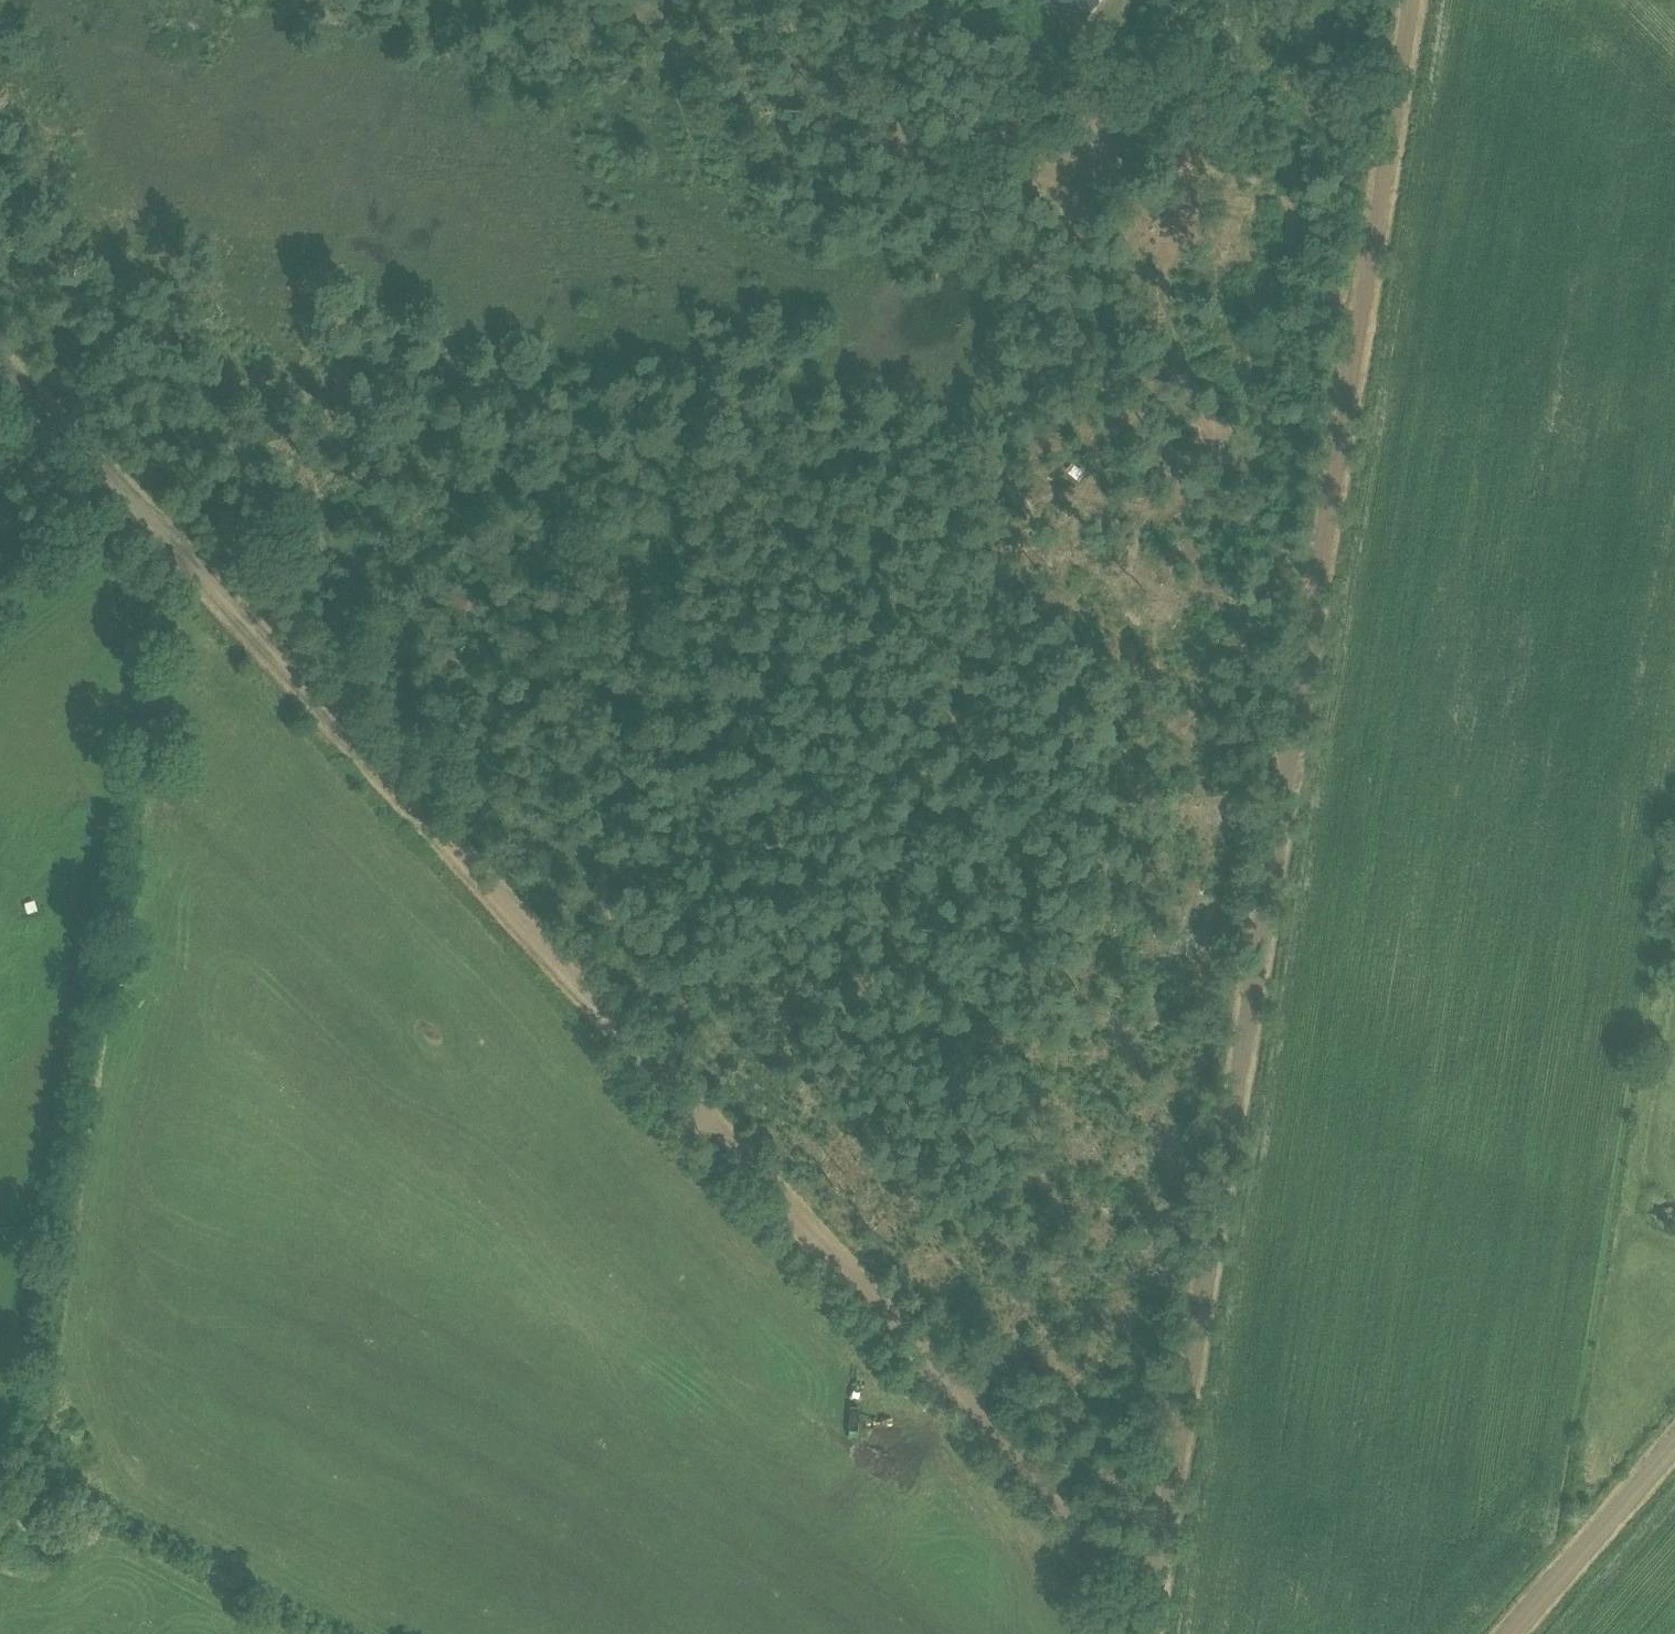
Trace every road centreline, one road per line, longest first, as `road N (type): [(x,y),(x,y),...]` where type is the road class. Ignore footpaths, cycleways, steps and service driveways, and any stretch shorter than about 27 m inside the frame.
road 1 (track): [(0,368),(500,890),(1124,1570),(1147,1586)]
road 2 (track): [(1408,0),(1140,1633)]
road 3 (track): [(1506,1633),(1674,1439)]

